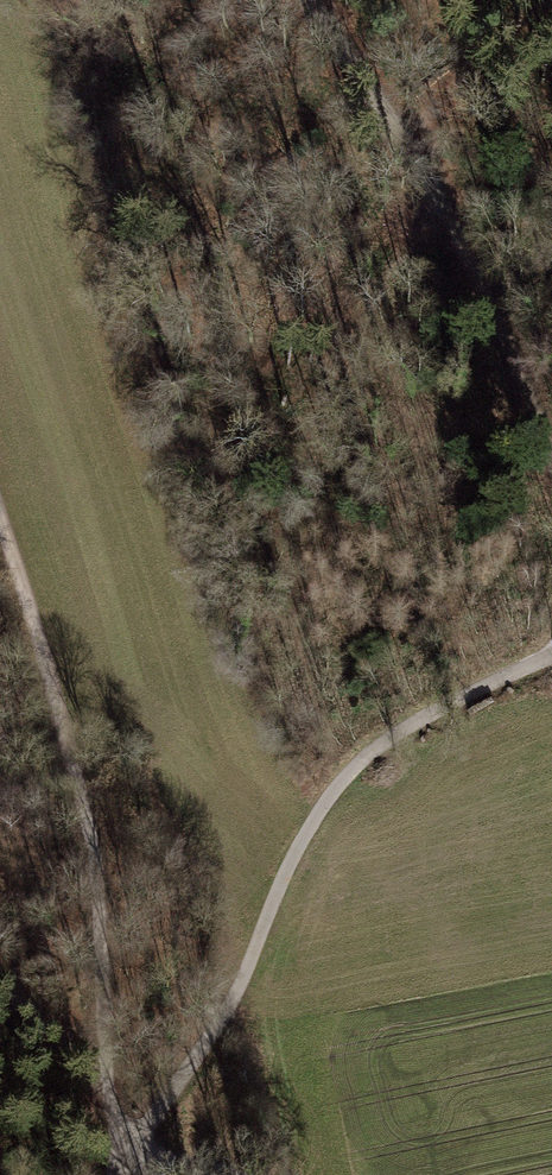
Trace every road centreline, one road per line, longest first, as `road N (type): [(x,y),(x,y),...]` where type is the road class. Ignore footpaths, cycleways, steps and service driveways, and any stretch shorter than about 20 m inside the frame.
road 1 (track): [(0,528),(86,791),(103,1089),(131,1155),(218,1174)]
road 2 (track): [(551,644),(440,702),(344,766),(247,970),(117,1174)]
road 3 (track): [(315,0),(438,195),(551,497)]
road 4 (track): [(0,982),(103,1089)]

